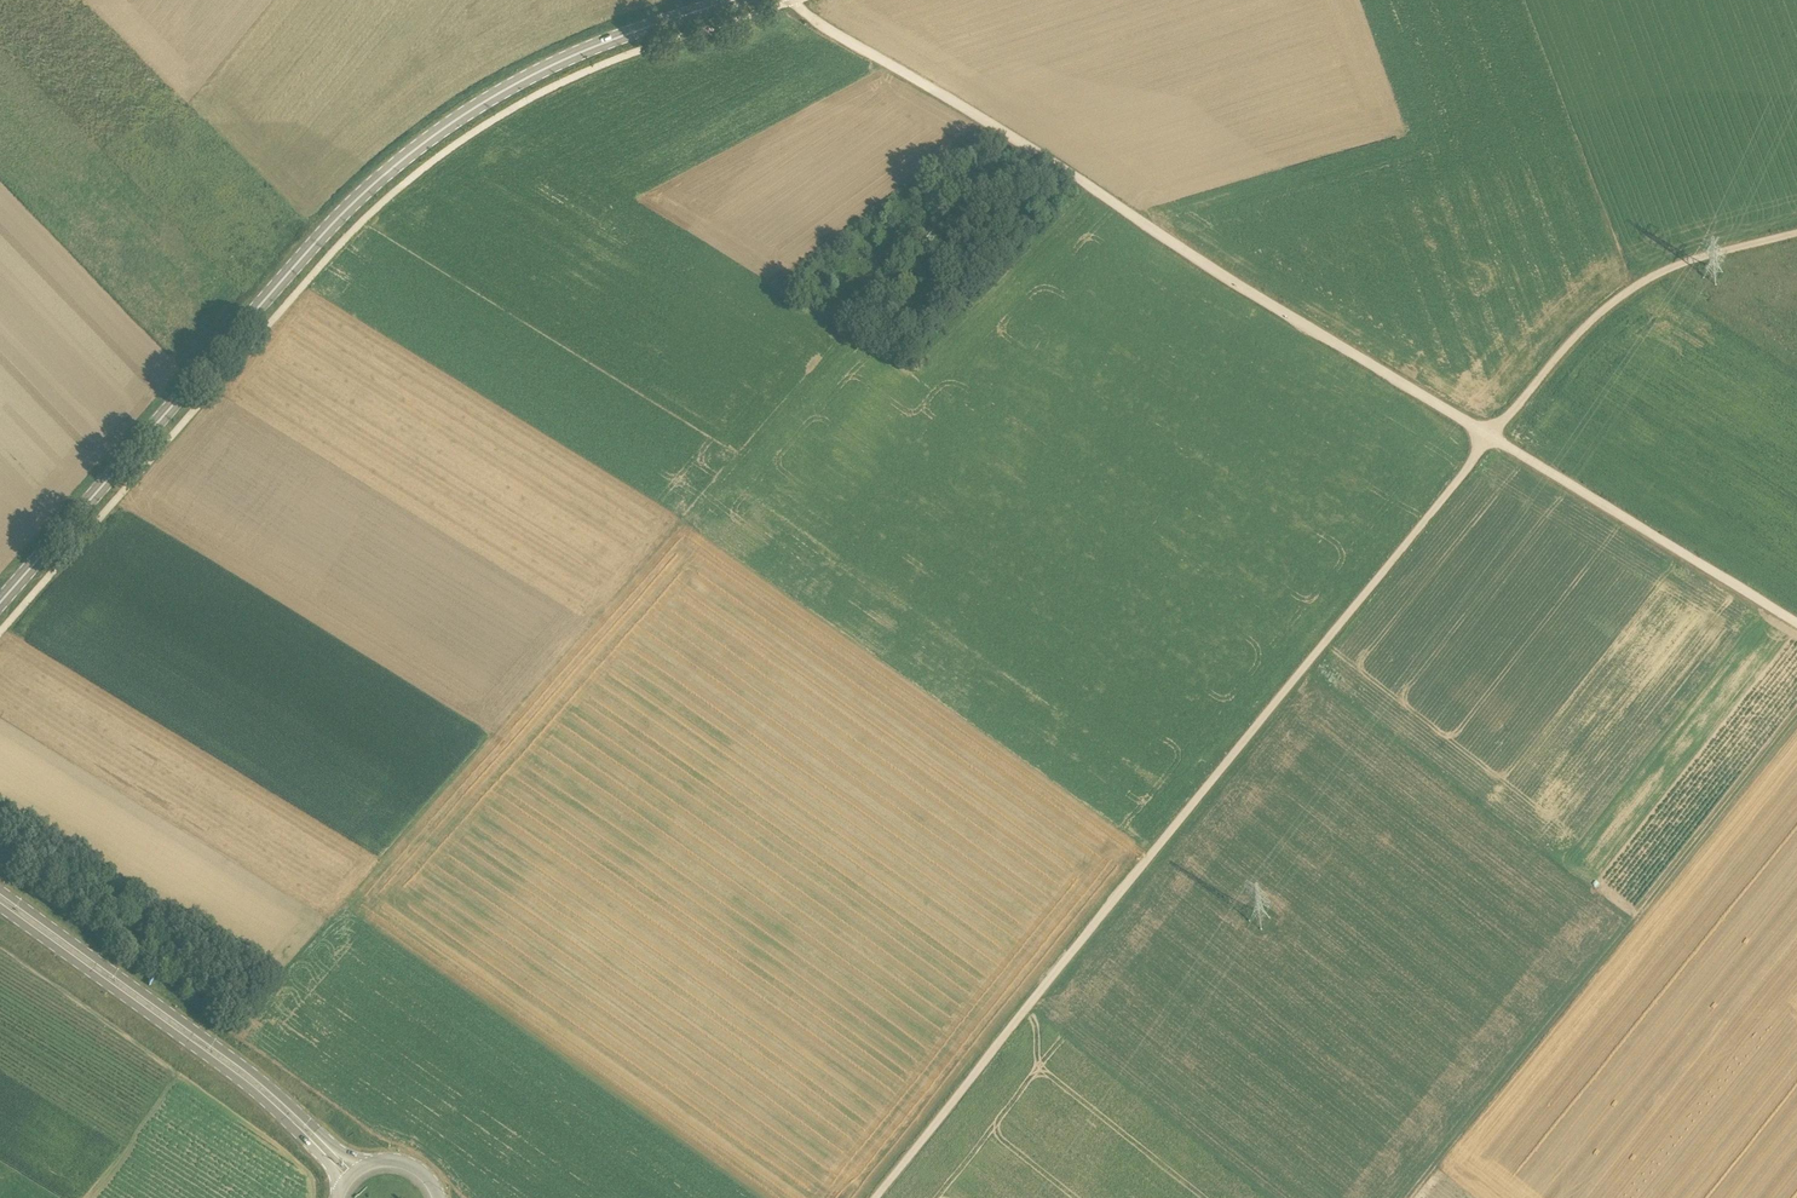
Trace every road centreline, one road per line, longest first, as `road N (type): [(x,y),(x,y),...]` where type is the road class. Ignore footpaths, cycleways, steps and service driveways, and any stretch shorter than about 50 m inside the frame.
road 1 (track): [(795,0),(813,23),(1796,628)]
road 2 (track): [(1491,438),(873,1197)]
road 3 (tertiary): [(0,606),(314,244),(429,138),(587,49),(732,0)]
road 4 (track): [(1406,1197),(1796,718)]
road 5 (primary): [(366,1166),(0,890)]
road 6 (primary): [(0,909),(245,1086),(342,1187)]
road 7 (track): [(1491,438),(1596,313),(1635,285),(1696,258),(1796,234)]

